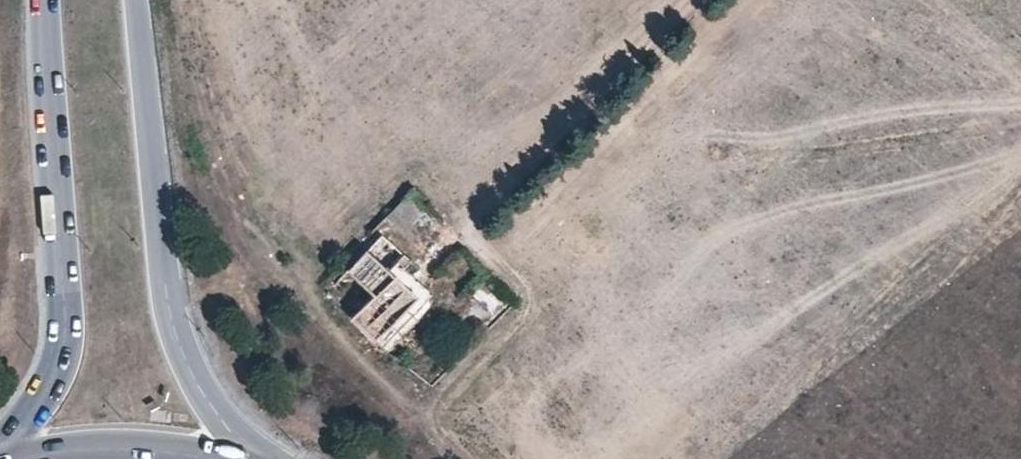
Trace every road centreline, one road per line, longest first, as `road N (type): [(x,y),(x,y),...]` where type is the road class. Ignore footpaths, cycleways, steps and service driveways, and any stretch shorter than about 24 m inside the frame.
road 1 (secondary): [(252,458),(186,364),(169,296),(135,0)]
road 2 (secondary): [(51,0),(67,350),(46,400),(0,455)]
road 3 (secondary): [(236,458),(147,443),(72,443),(14,458)]

